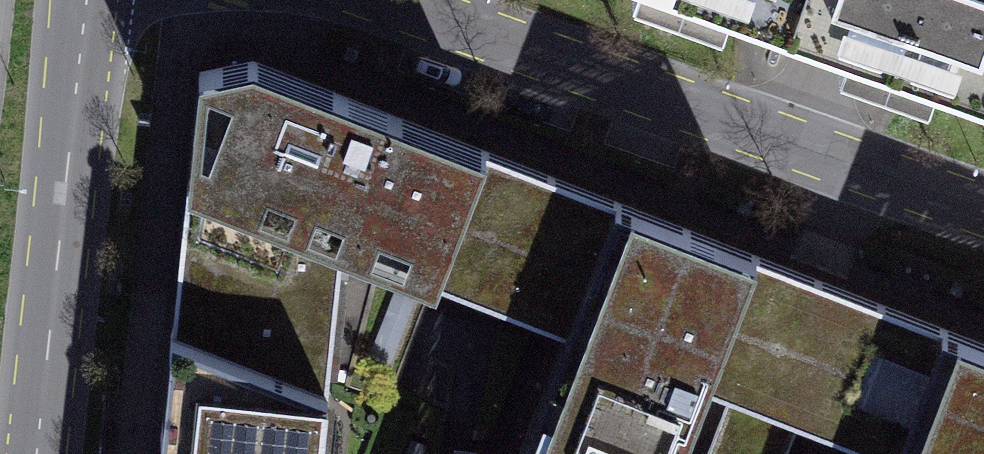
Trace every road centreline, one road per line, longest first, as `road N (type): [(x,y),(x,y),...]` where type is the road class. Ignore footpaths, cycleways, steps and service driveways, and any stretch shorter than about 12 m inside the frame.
road 1 (residential): [(393,0),(983,216)]
road 2 (secondary): [(90,0),(38,453)]

